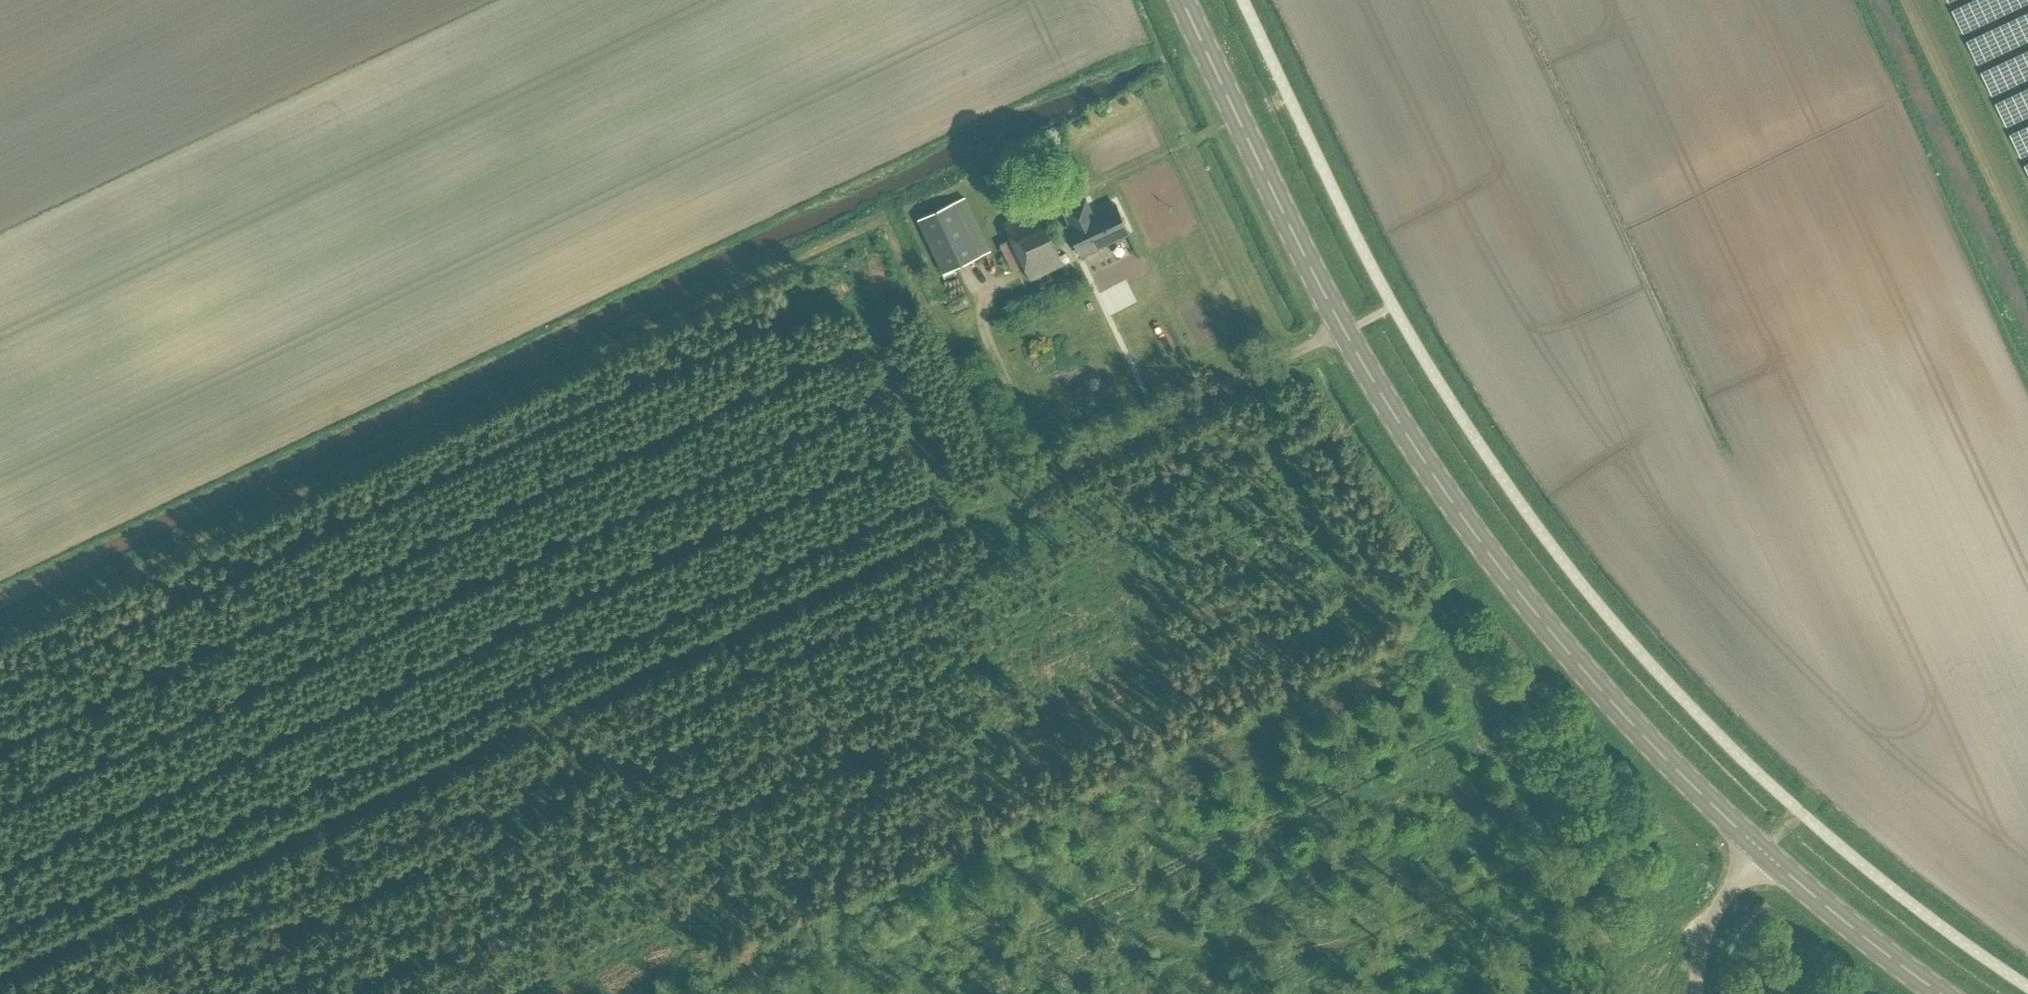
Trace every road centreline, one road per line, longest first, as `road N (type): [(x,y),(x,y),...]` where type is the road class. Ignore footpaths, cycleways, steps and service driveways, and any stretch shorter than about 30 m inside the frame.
road 1 (primary): [(1764,847),(1629,715),(1474,531),(1347,333),(1182,0)]
road 2 (primary): [(1948,993),(1841,917),(1764,847)]
road 3 (unclassified): [(1696,993),(1704,936),(1764,847)]

